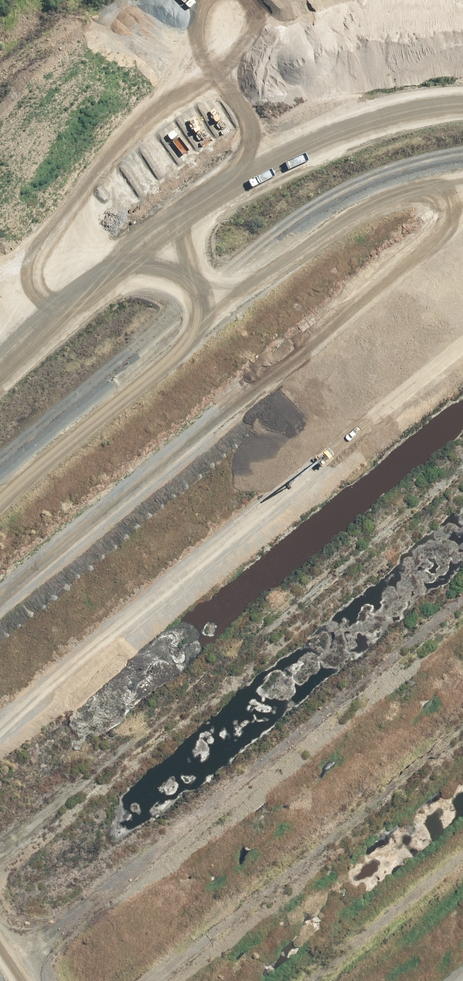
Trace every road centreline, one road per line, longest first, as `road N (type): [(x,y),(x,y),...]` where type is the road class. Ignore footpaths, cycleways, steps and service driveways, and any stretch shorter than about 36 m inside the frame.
road 1 (track): [(462,468),(0,845)]
road 2 (track): [(0,599),(462,224)]
road 3 (track): [(0,720),(462,353)]
road 4 (track): [(0,516),(68,445),(341,210),(429,167),(462,163)]
road 5 (track): [(21,953),(462,593)]
road 6 (unclassified): [(0,380),(297,127),(422,82),(462,82)]
road 7 (track): [(462,722),(137,980)]
road 8 (track): [(302,980),(462,850)]

